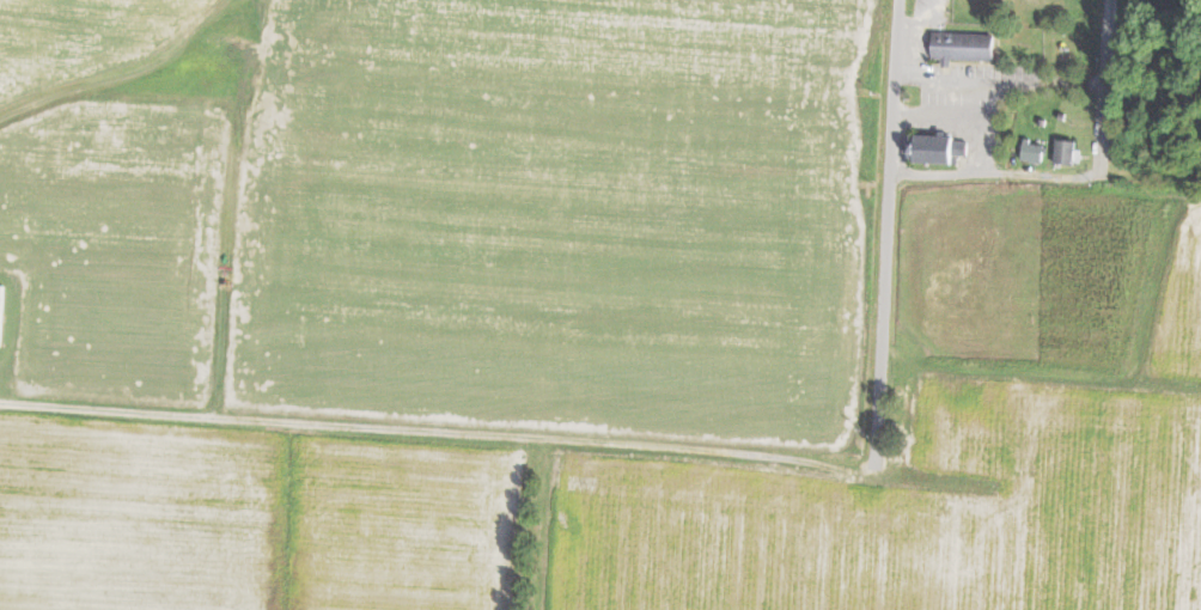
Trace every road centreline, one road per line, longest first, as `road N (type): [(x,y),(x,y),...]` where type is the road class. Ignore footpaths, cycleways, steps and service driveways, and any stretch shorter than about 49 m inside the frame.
road 1 (residential): [(0,408),(873,470),(898,0)]
road 2 (residential): [(1200,205),(889,203)]
road 3 (residential): [(1113,0),(1105,205)]

